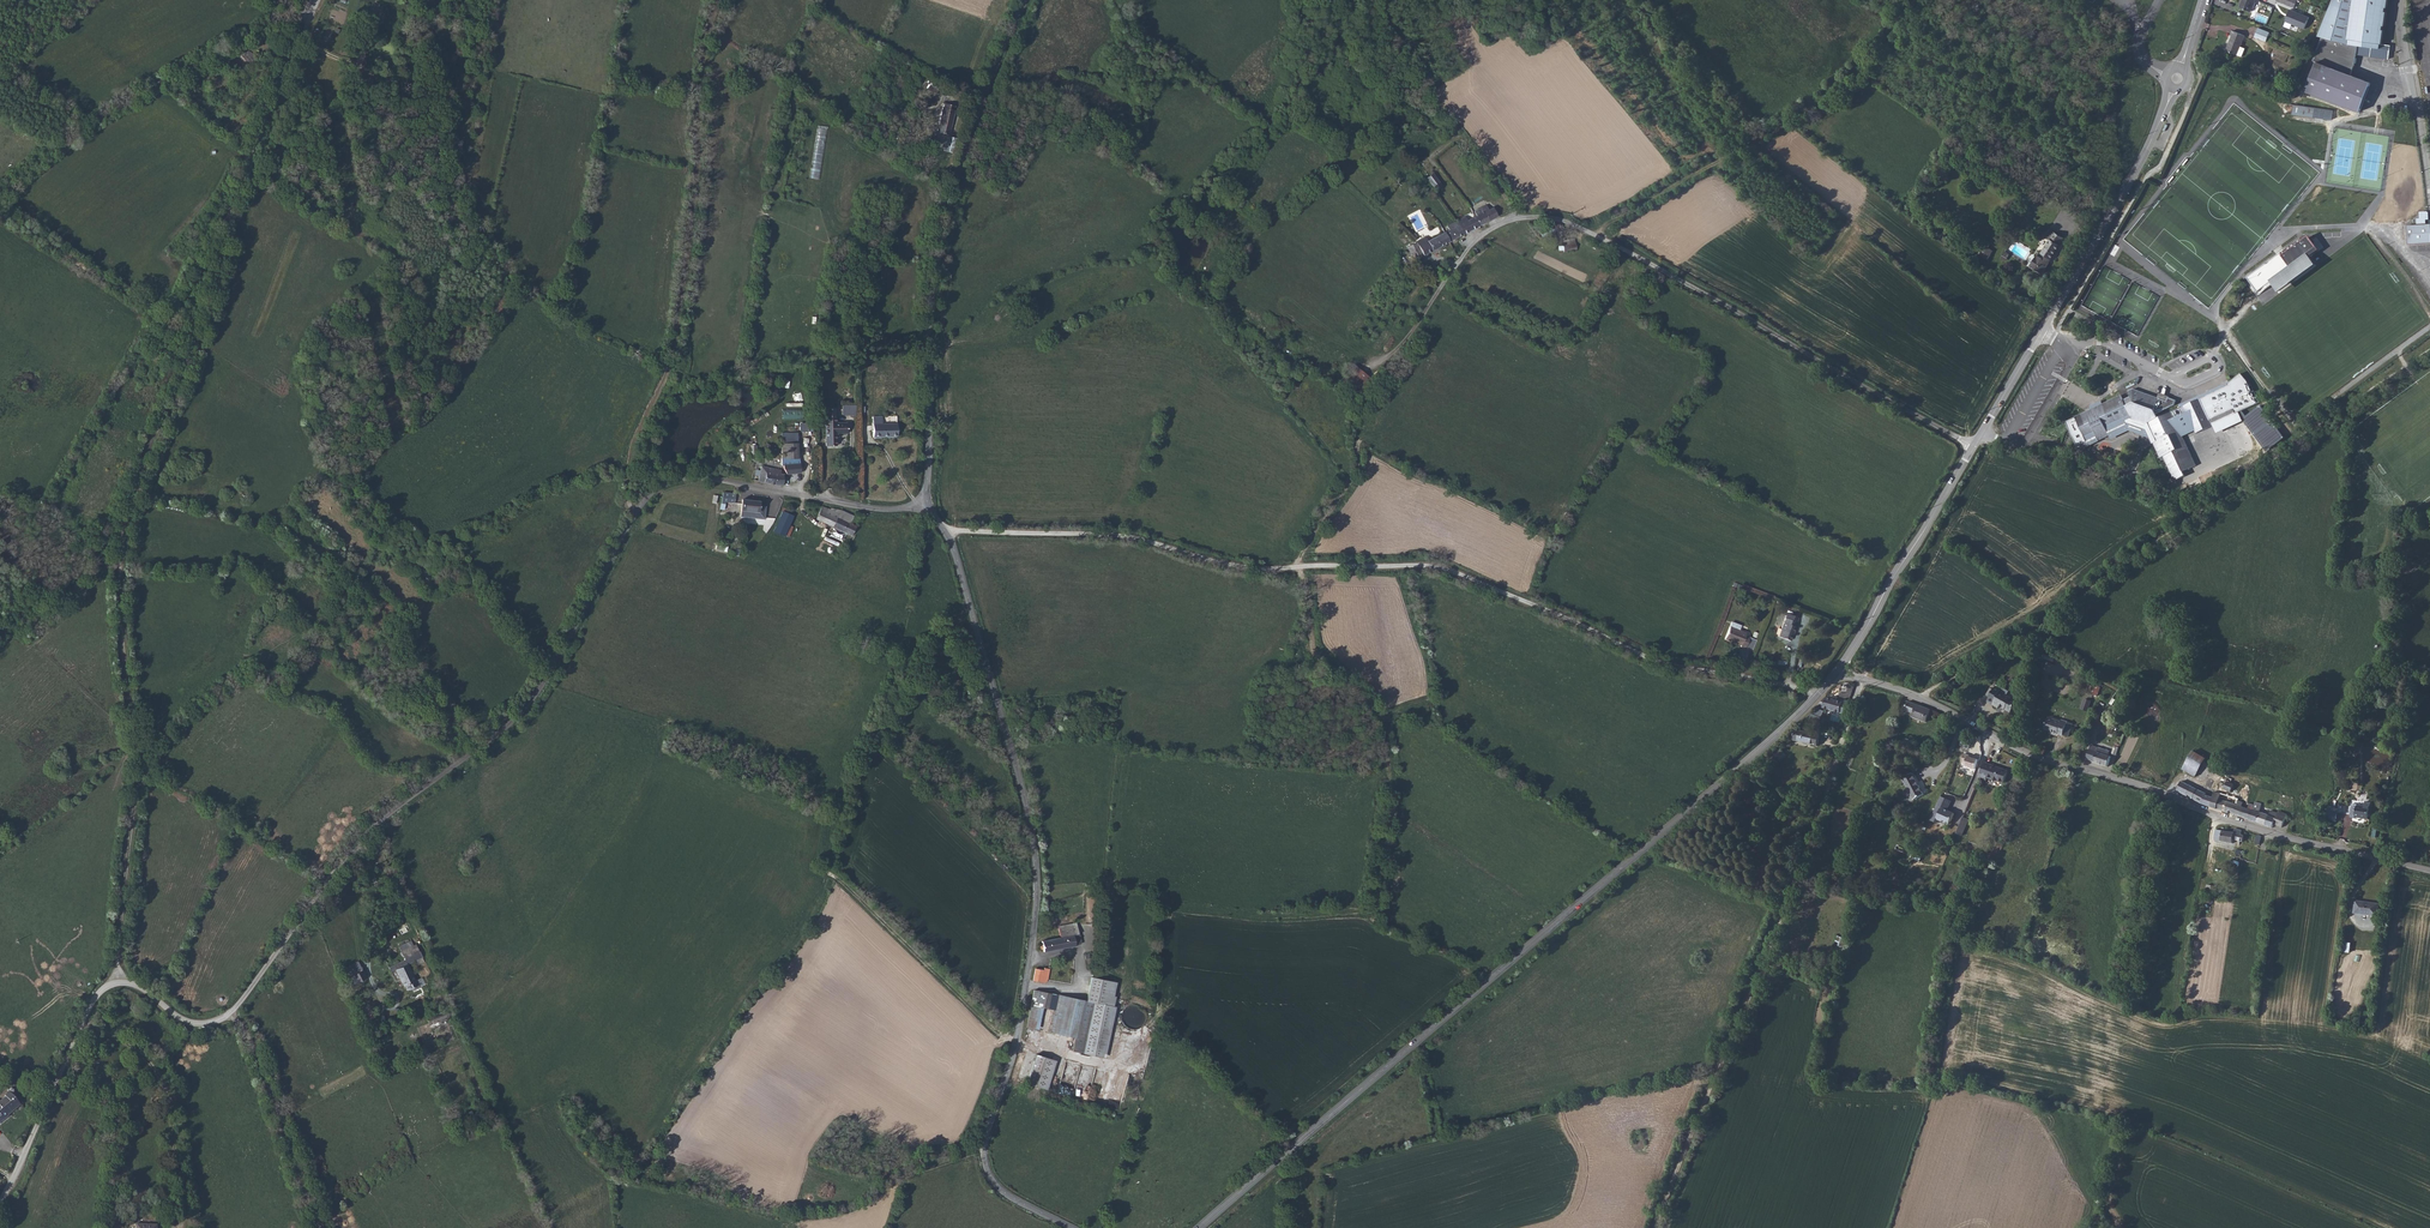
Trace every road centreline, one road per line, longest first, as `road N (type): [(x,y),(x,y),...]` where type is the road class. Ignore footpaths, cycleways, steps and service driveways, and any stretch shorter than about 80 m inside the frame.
road 1 (unclassified): [(118,982),(143,987),(195,1024),(235,1012),(357,842),(533,701),(638,511),(663,484),(715,478),(863,507),(926,504)]
road 2 (track): [(288,58),(231,200),(197,344),(122,516),(125,679),(138,749),(118,932)]
road 3 (tertiary): [(1200,1227),(1734,775),(1819,693)]
road 4 (unclassified): [(1073,1227),(1004,1193),(985,1162),(1016,1043),(1037,875),(958,564),(926,504)]
road 5 (track): [(1714,674),(1432,568),(1238,567),(1114,534),(945,531)]
road 6 (unclassified): [(2429,871),(2271,837),(2139,783),(2020,752),(1957,715),(1837,671)]
road 7 (track): [(1919,699),(2196,514),(2429,341)]
road 8 (unclassified): [(1442,286),(1490,229),(1540,216),(1570,224),(1974,446)]
road 9 (track): [(1656,1227),(1782,925),(1860,678)]
road 10 (track): [(638,511),(630,482),(635,440),(672,348),(706,37),(718,0)]
road 11 (unclassified): [(926,504),(929,332),(939,270),(965,144),(1026,0)]
road 12 (tertiary): [(1974,446),(2174,90)]
road 13 (track): [(1297,567),(1316,656),(1364,699),(1380,728),(1389,776),(1373,915)]
road 14 (track): [(316,7),(190,60),(98,118),(0,195)]
road 15 (track): [(1297,567),(1357,470),(1364,421),(1442,286)]
road 16 (track): [(1354,0),(1402,83),(1444,126),(1479,145),(1514,220)]
road 17 (track): [(1016,1043),(833,876),(815,871)]
road 18 (tertiary): [(1837,671),(1974,446)]
road 19 (unclassified): [(0,1201),(91,1004),(118,982)]
road 20 (track): [(83,1022),(153,1065),(164,1085),(180,1227)]
road 21 (track): [(235,1012),(319,1227)]
road 22 (track): [(1596,237),(1782,124)]
road 23 (track): [(2196,514),(2024,447)]
road 24 (unclassified): [(2429,177),(2402,0)]
road 25 (unclassified): [(2012,434),(2024,447),(2070,366),(2060,355)]

